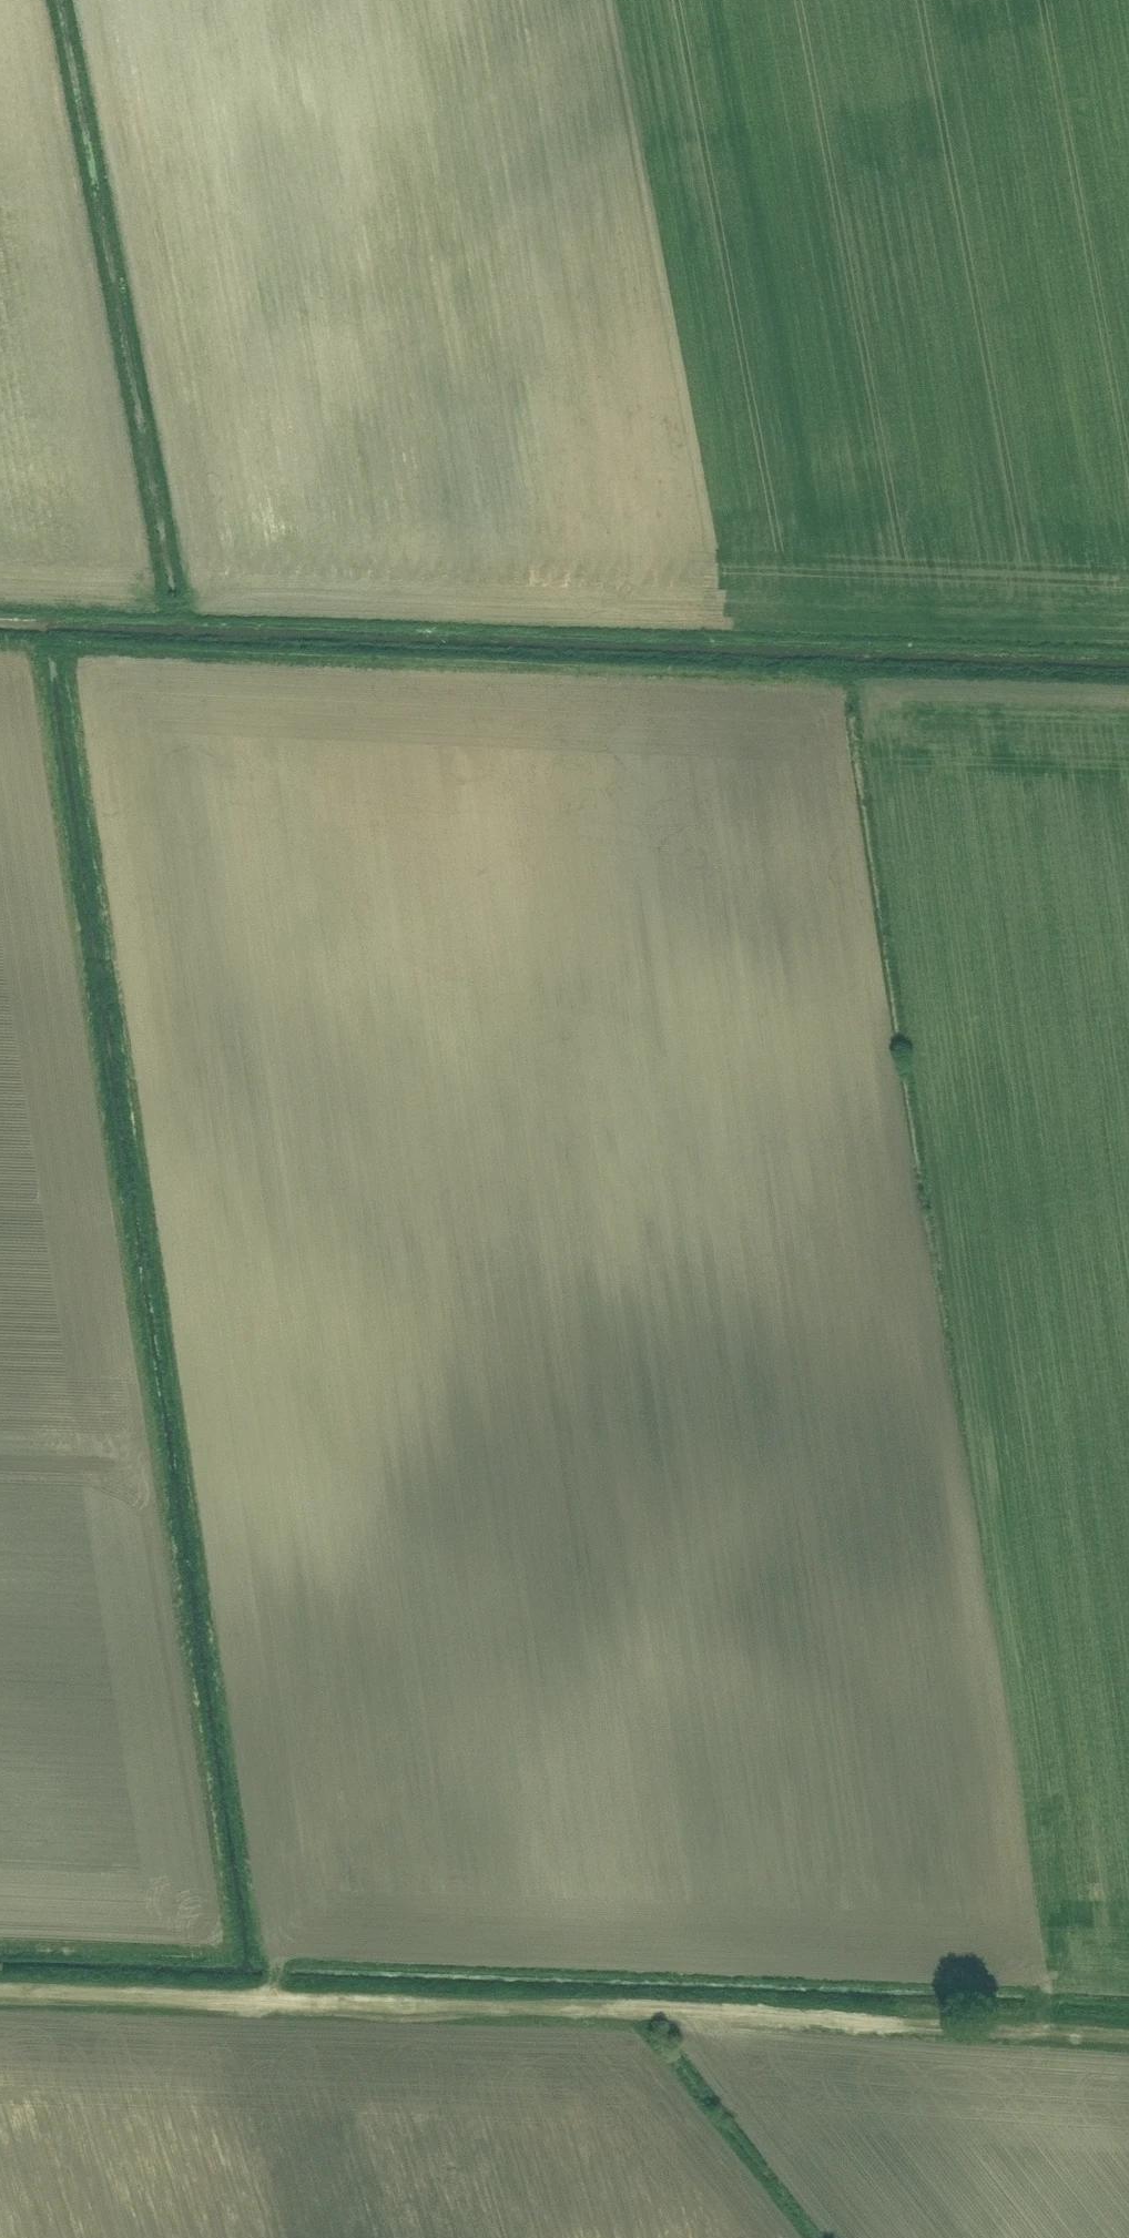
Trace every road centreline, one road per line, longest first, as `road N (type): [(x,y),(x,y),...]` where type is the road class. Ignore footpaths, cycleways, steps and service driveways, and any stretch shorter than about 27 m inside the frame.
road 1 (unclassified): [(0,1996),(1128,2035)]

